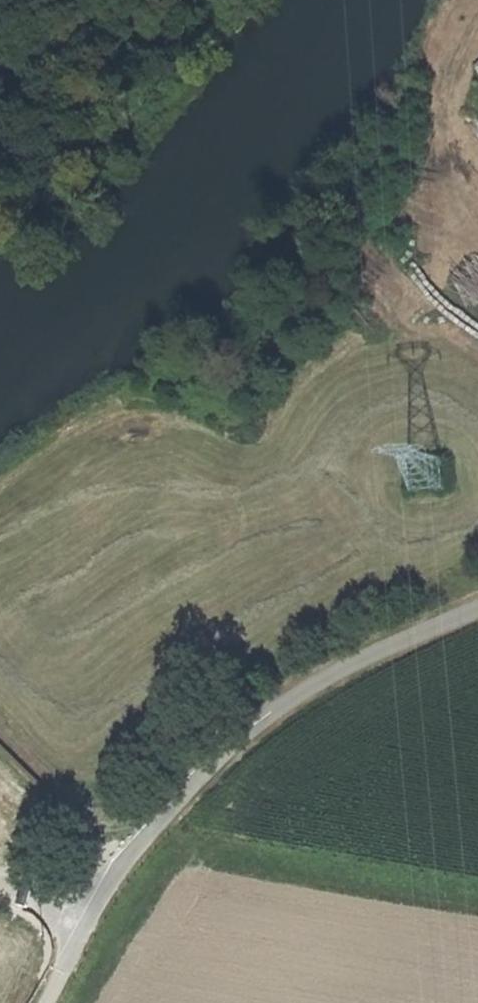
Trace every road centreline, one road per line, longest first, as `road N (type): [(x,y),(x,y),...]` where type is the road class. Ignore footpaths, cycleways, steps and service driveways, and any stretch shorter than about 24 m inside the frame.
road 1 (unclassified): [(46,1002),(116,876),(207,767),(316,684),(477,610)]

